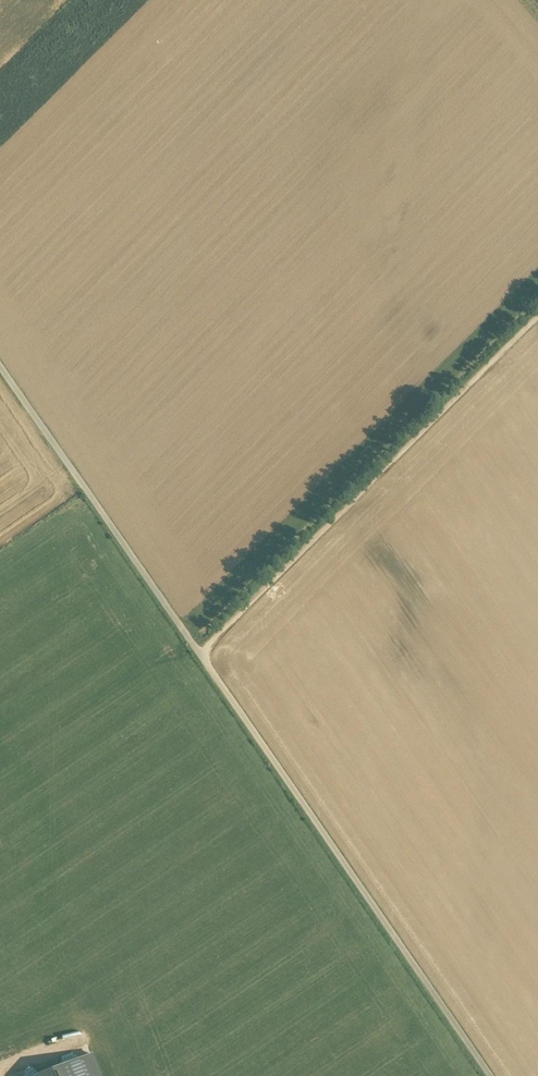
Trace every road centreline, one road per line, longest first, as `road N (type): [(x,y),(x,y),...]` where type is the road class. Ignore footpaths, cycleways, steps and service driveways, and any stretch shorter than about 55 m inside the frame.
road 1 (track): [(0,367),(492,1075)]
road 2 (track): [(202,657),(537,315)]

